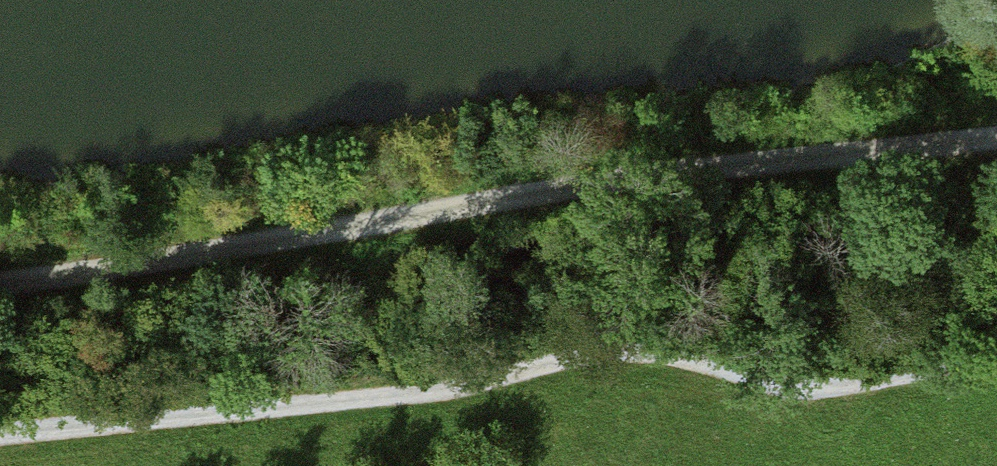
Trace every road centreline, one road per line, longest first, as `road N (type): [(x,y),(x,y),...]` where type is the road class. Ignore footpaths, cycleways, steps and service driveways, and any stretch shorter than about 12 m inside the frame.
road 1 (track): [(0,437),(444,391),(607,356),(652,355),(821,391),(996,354)]
road 2 (track): [(996,143),(669,179),(0,283)]

